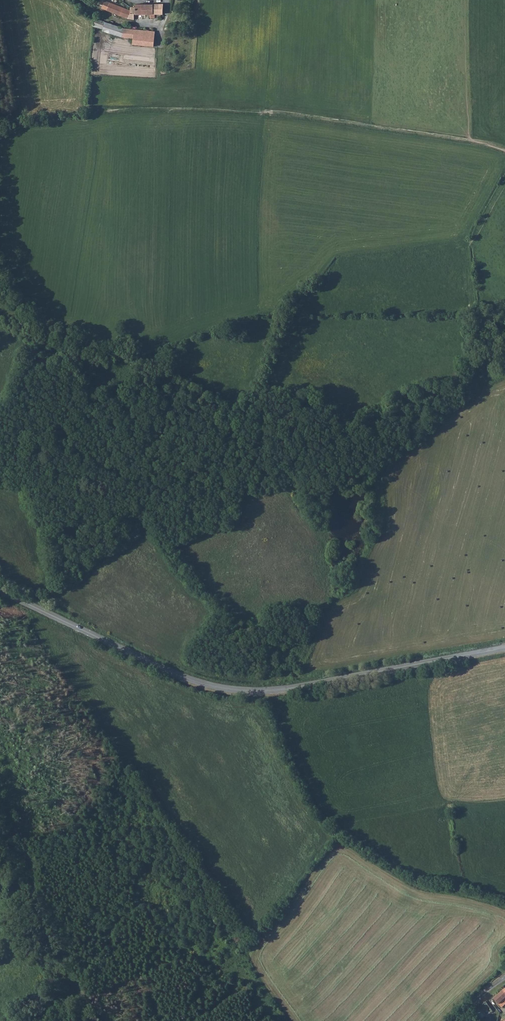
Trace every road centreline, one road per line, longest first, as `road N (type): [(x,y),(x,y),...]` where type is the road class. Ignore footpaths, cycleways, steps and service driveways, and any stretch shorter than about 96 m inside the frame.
road 1 (secondary): [(0,591),(173,673),(242,691),(504,648)]

